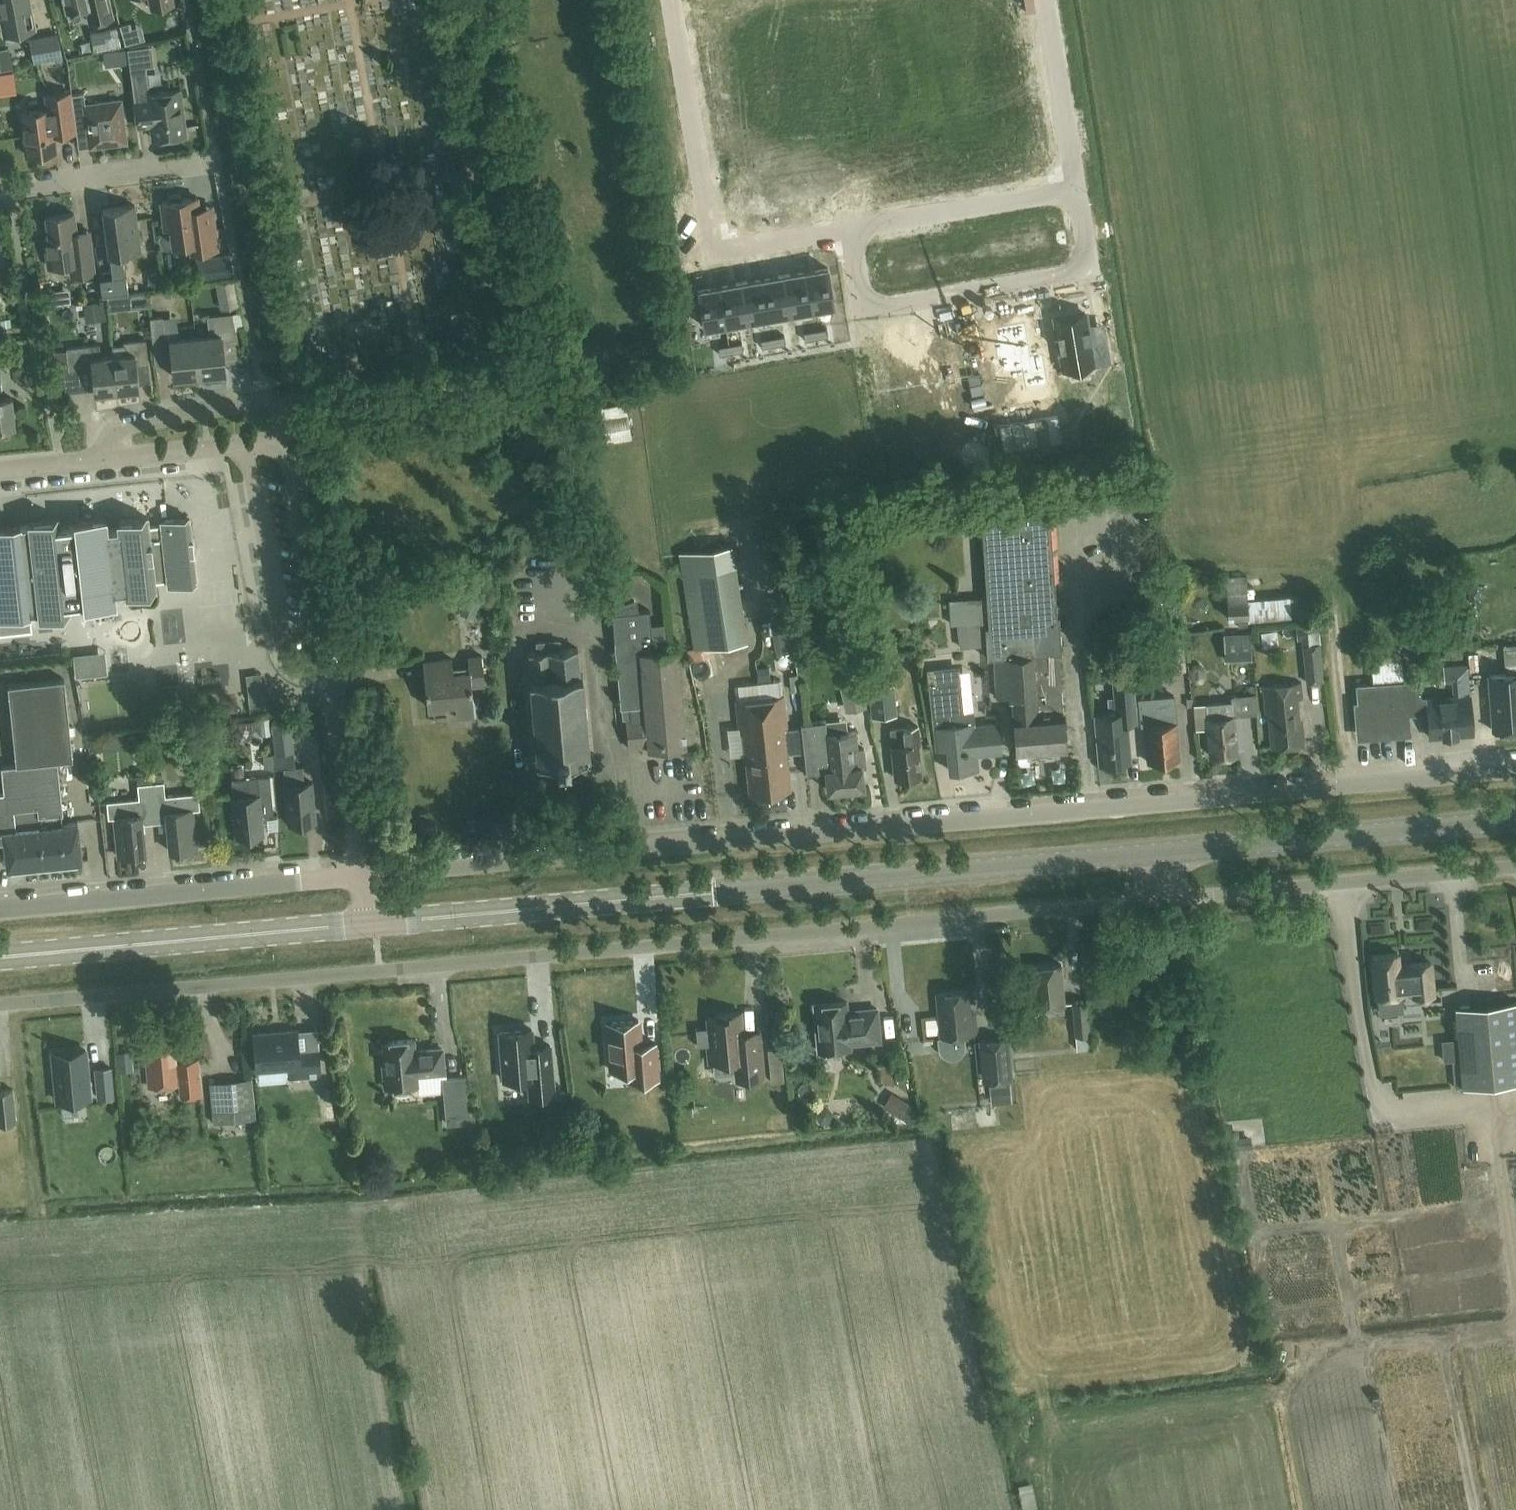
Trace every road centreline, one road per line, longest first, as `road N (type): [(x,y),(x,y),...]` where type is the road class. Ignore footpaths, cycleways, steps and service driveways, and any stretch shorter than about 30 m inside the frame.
road 1 (unclassified): [(0,1006),(1163,902)]
road 2 (residential): [(368,875),(1515,770)]
road 3 (secondary): [(375,924),(1161,853)]
road 4 (residential): [(368,875),(286,440)]
road 5 (residential): [(852,227),(863,309),(1090,274),(1074,186)]
road 6 (residential): [(674,0),(712,250),(852,227)]
road 7 (secondary): [(0,958),(375,924)]
road 8 (residential): [(0,909),(368,875)]
road 9 (secondary): [(1161,853),(1515,820)]
road 10 (unclassified): [(1163,902),(1515,867)]
road 11 (residential): [(286,440),(282,410),(262,398),(129,421),(108,437),(106,460)]
road 12 (residential): [(852,227),(1074,186)]
road 13 (residential): [(0,189),(216,159)]
road 14 (residential): [(1074,186),(1043,0)]
road 15 (residential): [(106,460),(286,440)]

